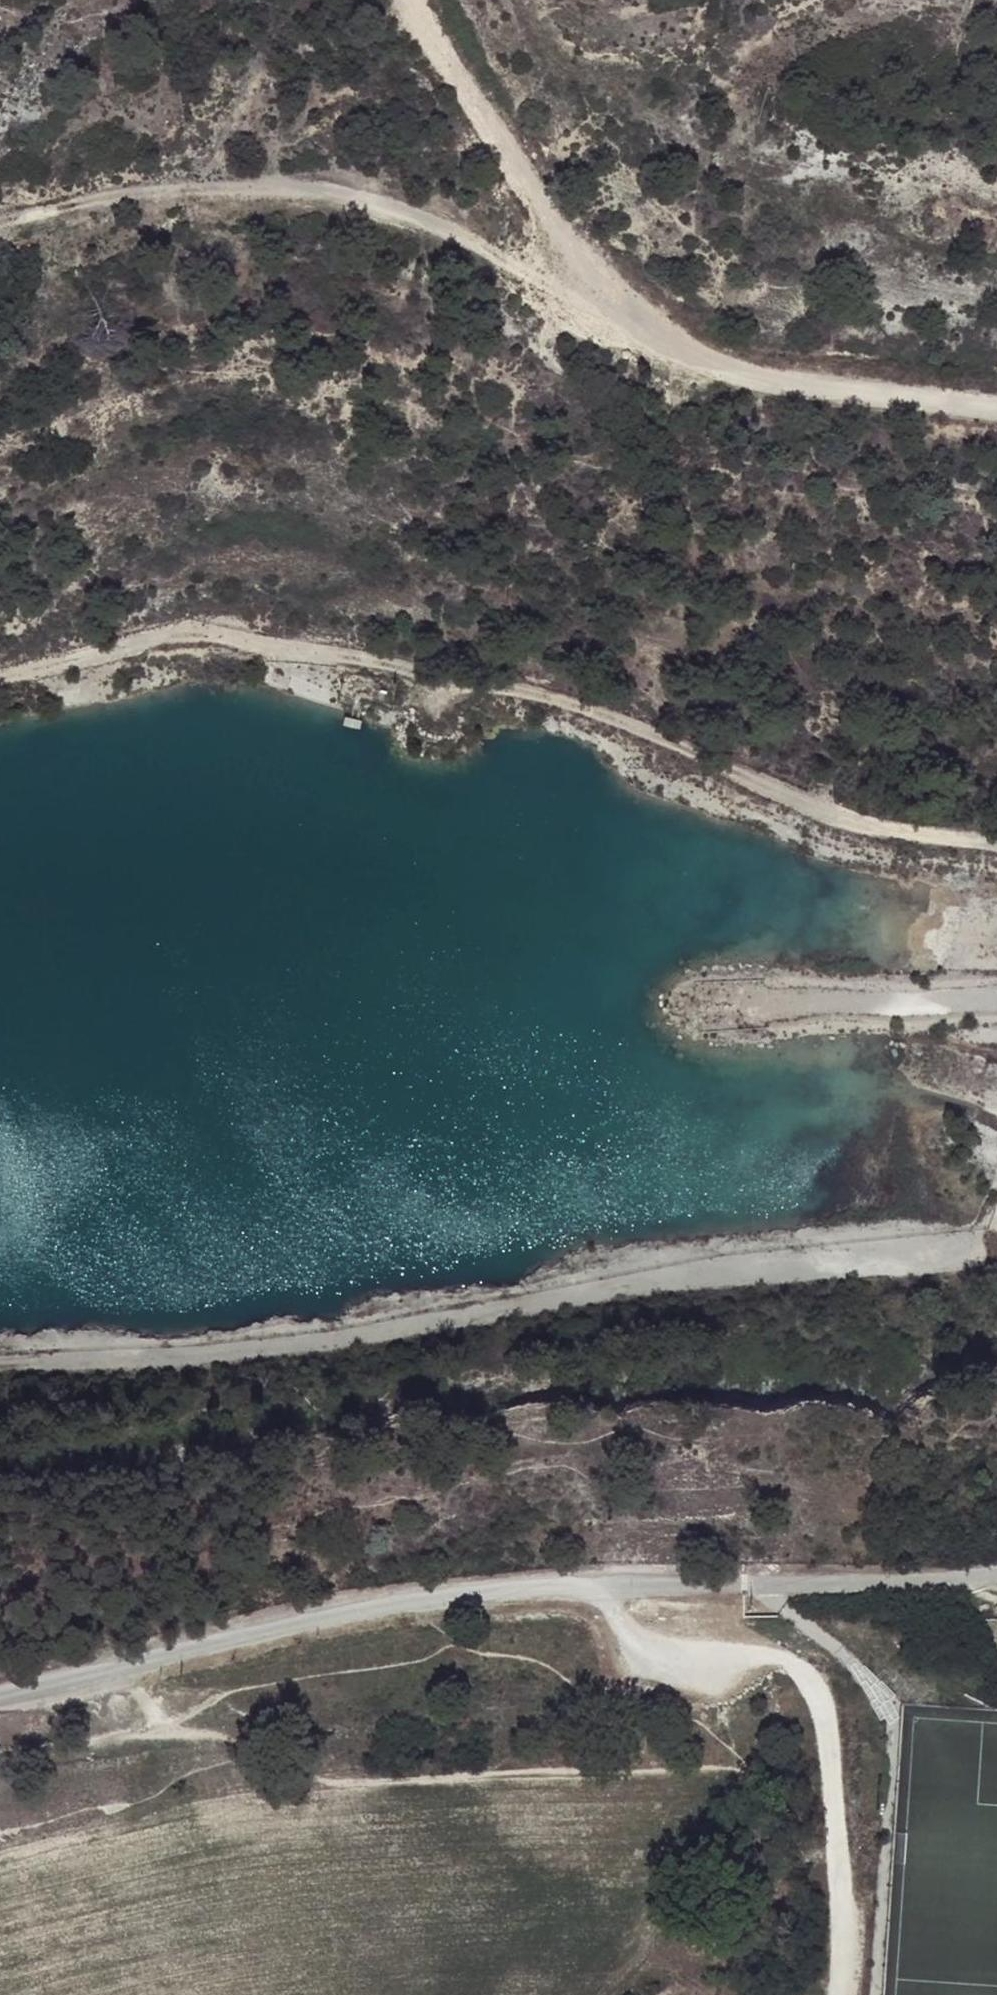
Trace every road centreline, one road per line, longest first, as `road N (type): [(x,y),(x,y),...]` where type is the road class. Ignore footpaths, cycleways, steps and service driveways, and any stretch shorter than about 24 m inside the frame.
road 1 (residential): [(0,1700),(381,1604),(744,1586)]
road 2 (track): [(646,333),(550,293),(421,212),(304,184),(202,183),(0,222)]

